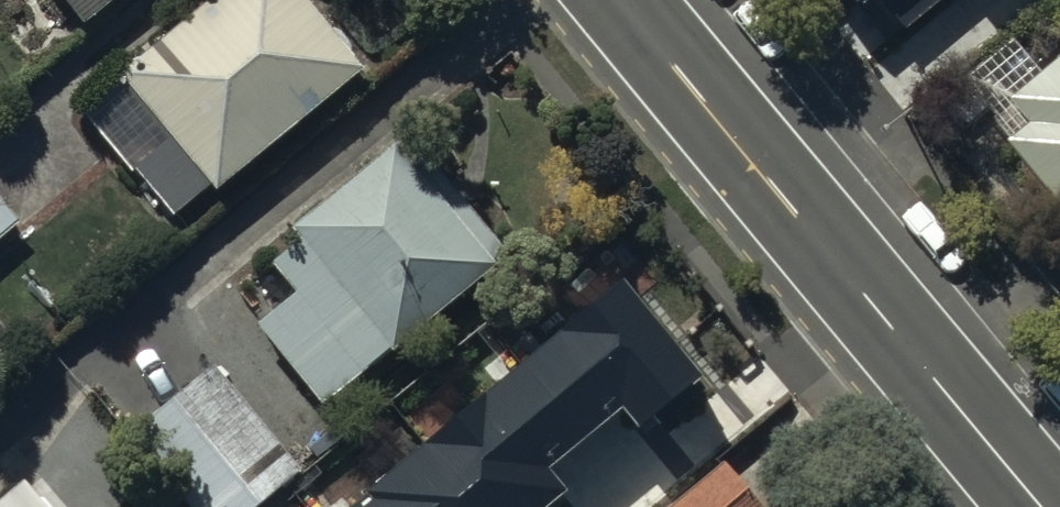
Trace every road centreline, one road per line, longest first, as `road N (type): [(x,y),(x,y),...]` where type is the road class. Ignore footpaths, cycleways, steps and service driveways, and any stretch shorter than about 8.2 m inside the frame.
road 1 (tertiary): [(1059,502),(645,0)]

